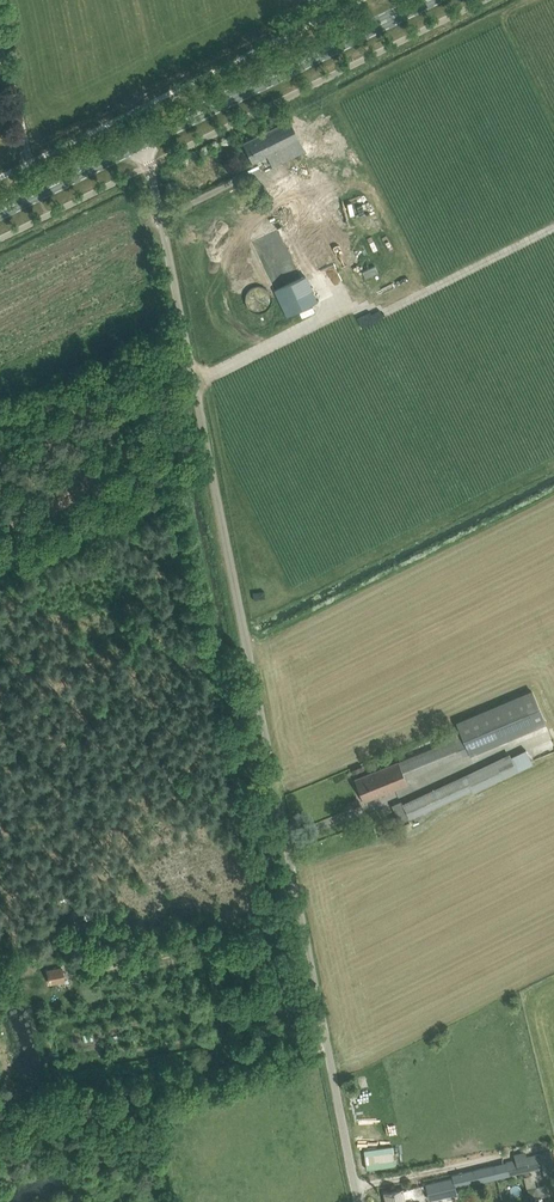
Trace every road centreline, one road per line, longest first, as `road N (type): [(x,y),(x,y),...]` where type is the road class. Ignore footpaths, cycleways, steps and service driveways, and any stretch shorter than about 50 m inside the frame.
road 1 (unclassified): [(364,1201),(146,143)]
road 2 (primary): [(146,143),(432,0)]
road 3 (primary): [(0,214),(146,143)]

